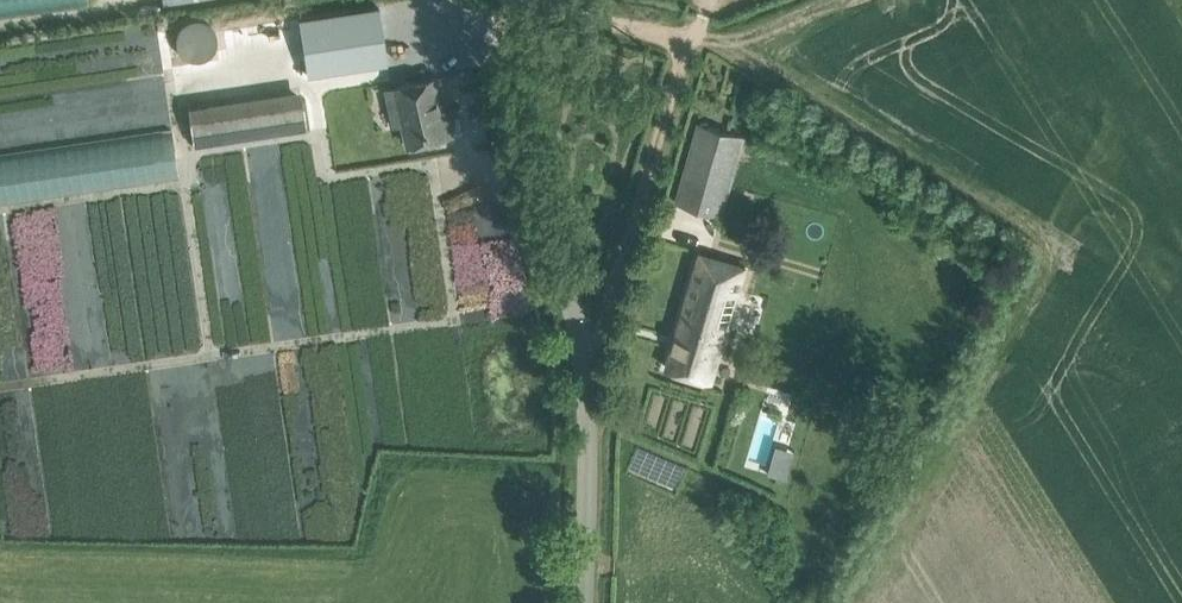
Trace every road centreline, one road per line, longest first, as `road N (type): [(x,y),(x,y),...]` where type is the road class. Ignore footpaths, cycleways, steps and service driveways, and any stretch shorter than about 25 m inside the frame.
road 1 (unclassified): [(582,602),(587,465),(573,297),(484,0)]
road 2 (track): [(584,373),(599,349),(677,67),(672,42),(652,31),(484,2)]
road 3 (track): [(989,209),(719,37),(672,42)]

